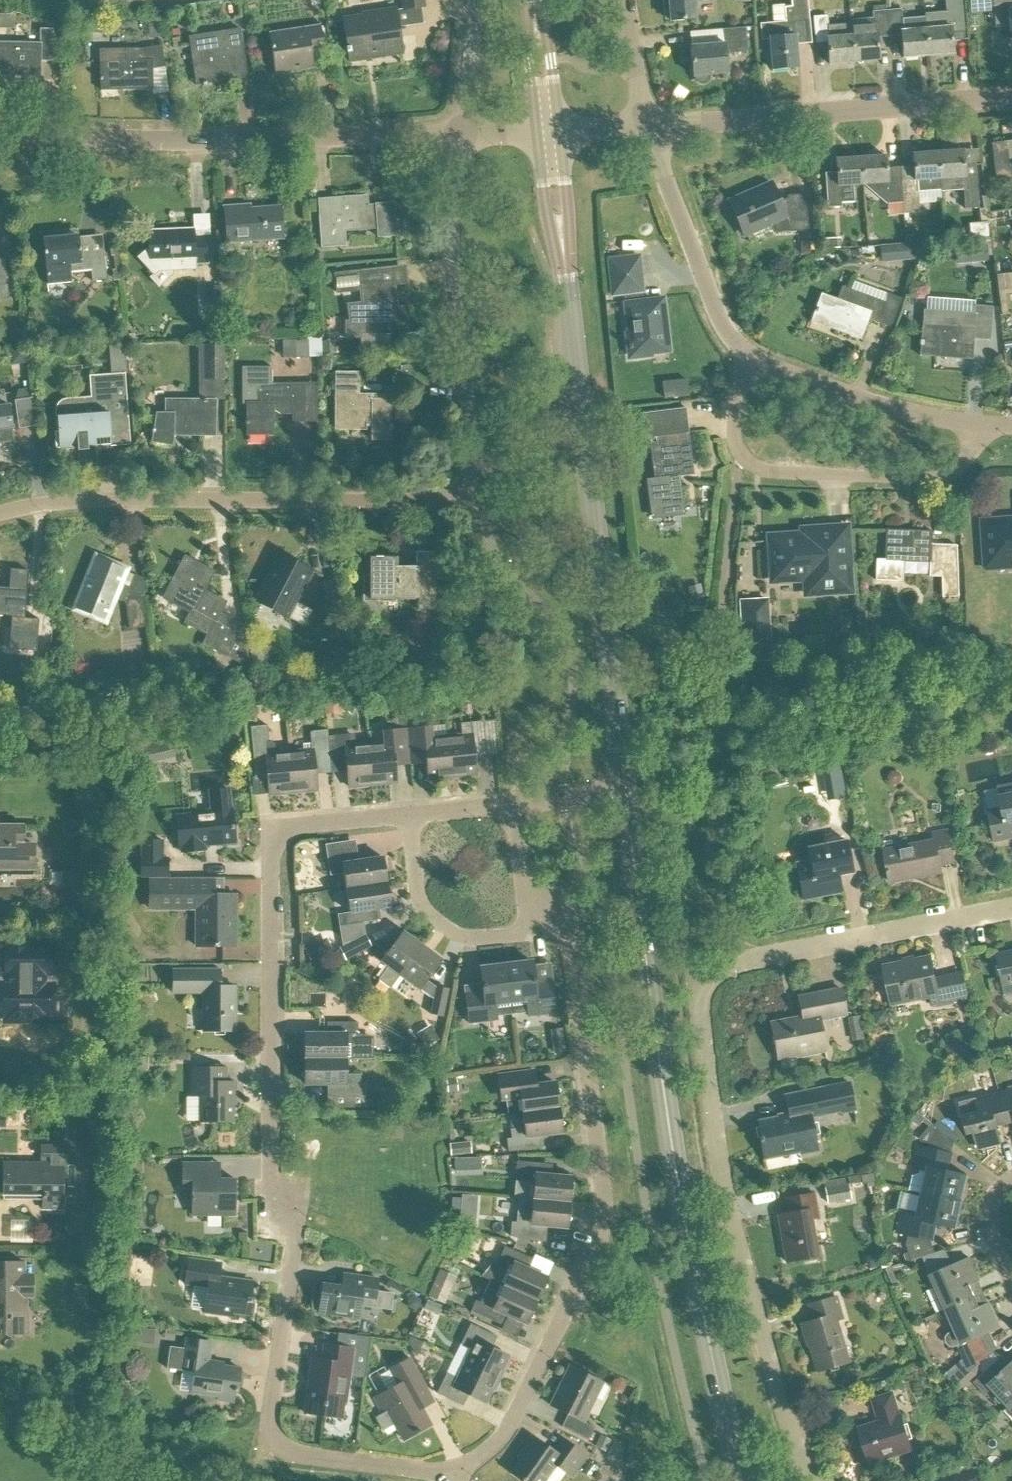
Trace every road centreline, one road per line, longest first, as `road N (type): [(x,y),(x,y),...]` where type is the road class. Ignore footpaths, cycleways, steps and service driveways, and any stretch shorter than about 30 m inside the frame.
road 1 (residential): [(411,814),(271,830),(268,1196),(294,1203),(267,1451),(458,1475)]
road 2 (residential): [(0,513),(81,501),(481,501),(455,280),(459,137)]
road 3 (residential): [(811,1480),(745,1277),(706,1070),(702,990),(728,968),(1011,910)]
road 4 (secondary): [(741,1480),(663,1098),(626,793)]
road 5 (residential): [(458,1475),(514,1419),(602,1229),(572,943),(562,931),(531,932)]
road 6 (secondary): [(626,793),(563,259)]
road 7 (unclassified): [(9,131),(112,139),(459,137)]
road 8 (residential): [(974,425),(973,448),(951,472),(927,481),(764,470),(741,457),(732,435),(743,357)]
road 9 (unclassified): [(648,124),(1011,95)]
road 10 (residential): [(648,124),(715,314),(743,357)]
road 11 (residential): [(743,357),(929,419),(974,425)]
road 12 (residential): [(531,932),(473,936),(449,930),(425,909),(417,895),(411,814)]
road 13 (residential): [(459,137),(474,0)]
road 14 (secondary): [(536,132),(546,214),(563,259)]
road 15 (residential): [(531,932),(514,803)]
road 16 (secondary): [(558,131),(533,4)]
road 17 (secondary): [(563,259),(568,211),(558,131)]
road 18 (secondary): [(533,4),(528,64),(536,132)]
road 19 (residential): [(648,124),(622,0)]

